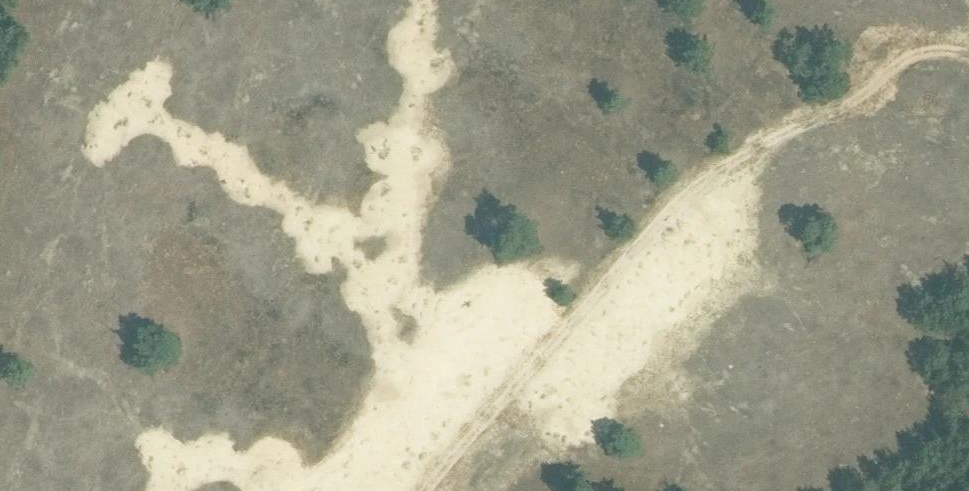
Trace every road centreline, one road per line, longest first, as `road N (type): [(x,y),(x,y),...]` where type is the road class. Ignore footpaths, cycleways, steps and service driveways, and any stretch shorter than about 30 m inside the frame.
road 1 (track): [(425,490),(451,452),(549,357),(664,202),(740,151),(850,97),(865,41),(881,34),(968,53)]

